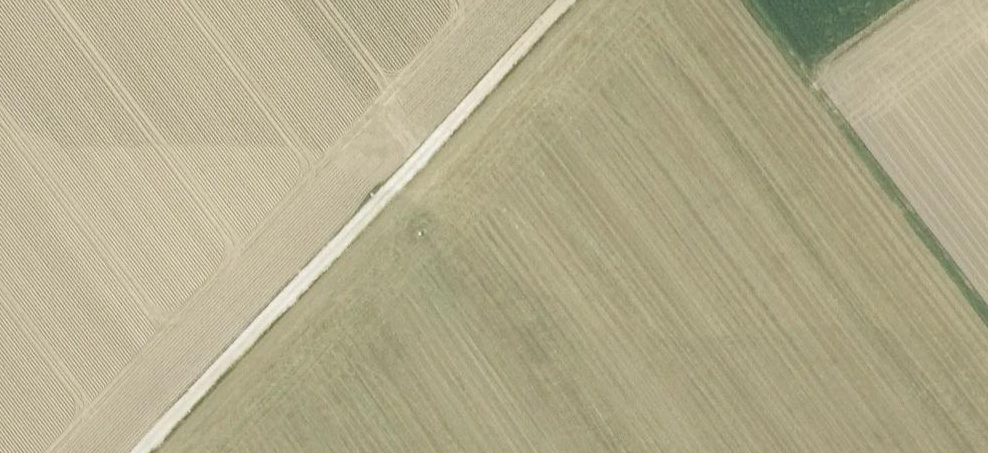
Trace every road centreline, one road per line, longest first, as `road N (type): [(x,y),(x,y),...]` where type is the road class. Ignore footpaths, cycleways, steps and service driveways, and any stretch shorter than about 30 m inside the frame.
road 1 (track): [(567,0),(145,452)]
road 2 (track): [(987,323),(748,0)]
road 3 (track): [(378,206),(559,452)]

